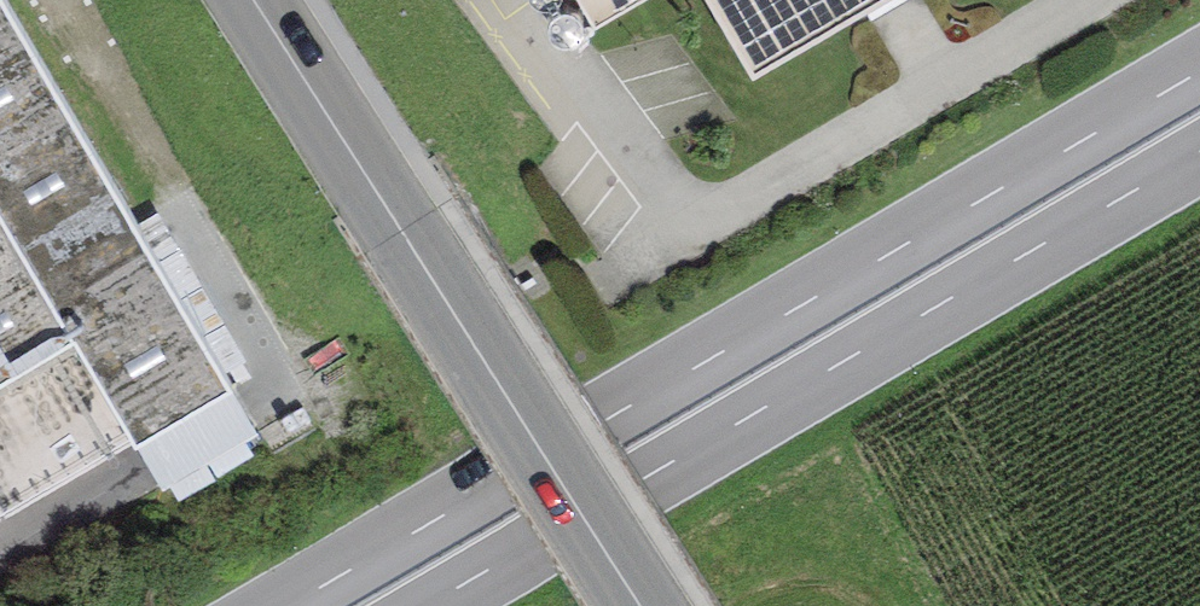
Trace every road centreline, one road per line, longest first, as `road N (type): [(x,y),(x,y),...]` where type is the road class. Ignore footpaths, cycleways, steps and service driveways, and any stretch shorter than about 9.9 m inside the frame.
road 1 (primary): [(1199,64),(283,605)]
road 2 (primary): [(434,605),(1199,164)]
road 3 (tertiary): [(641,605),(253,0)]

